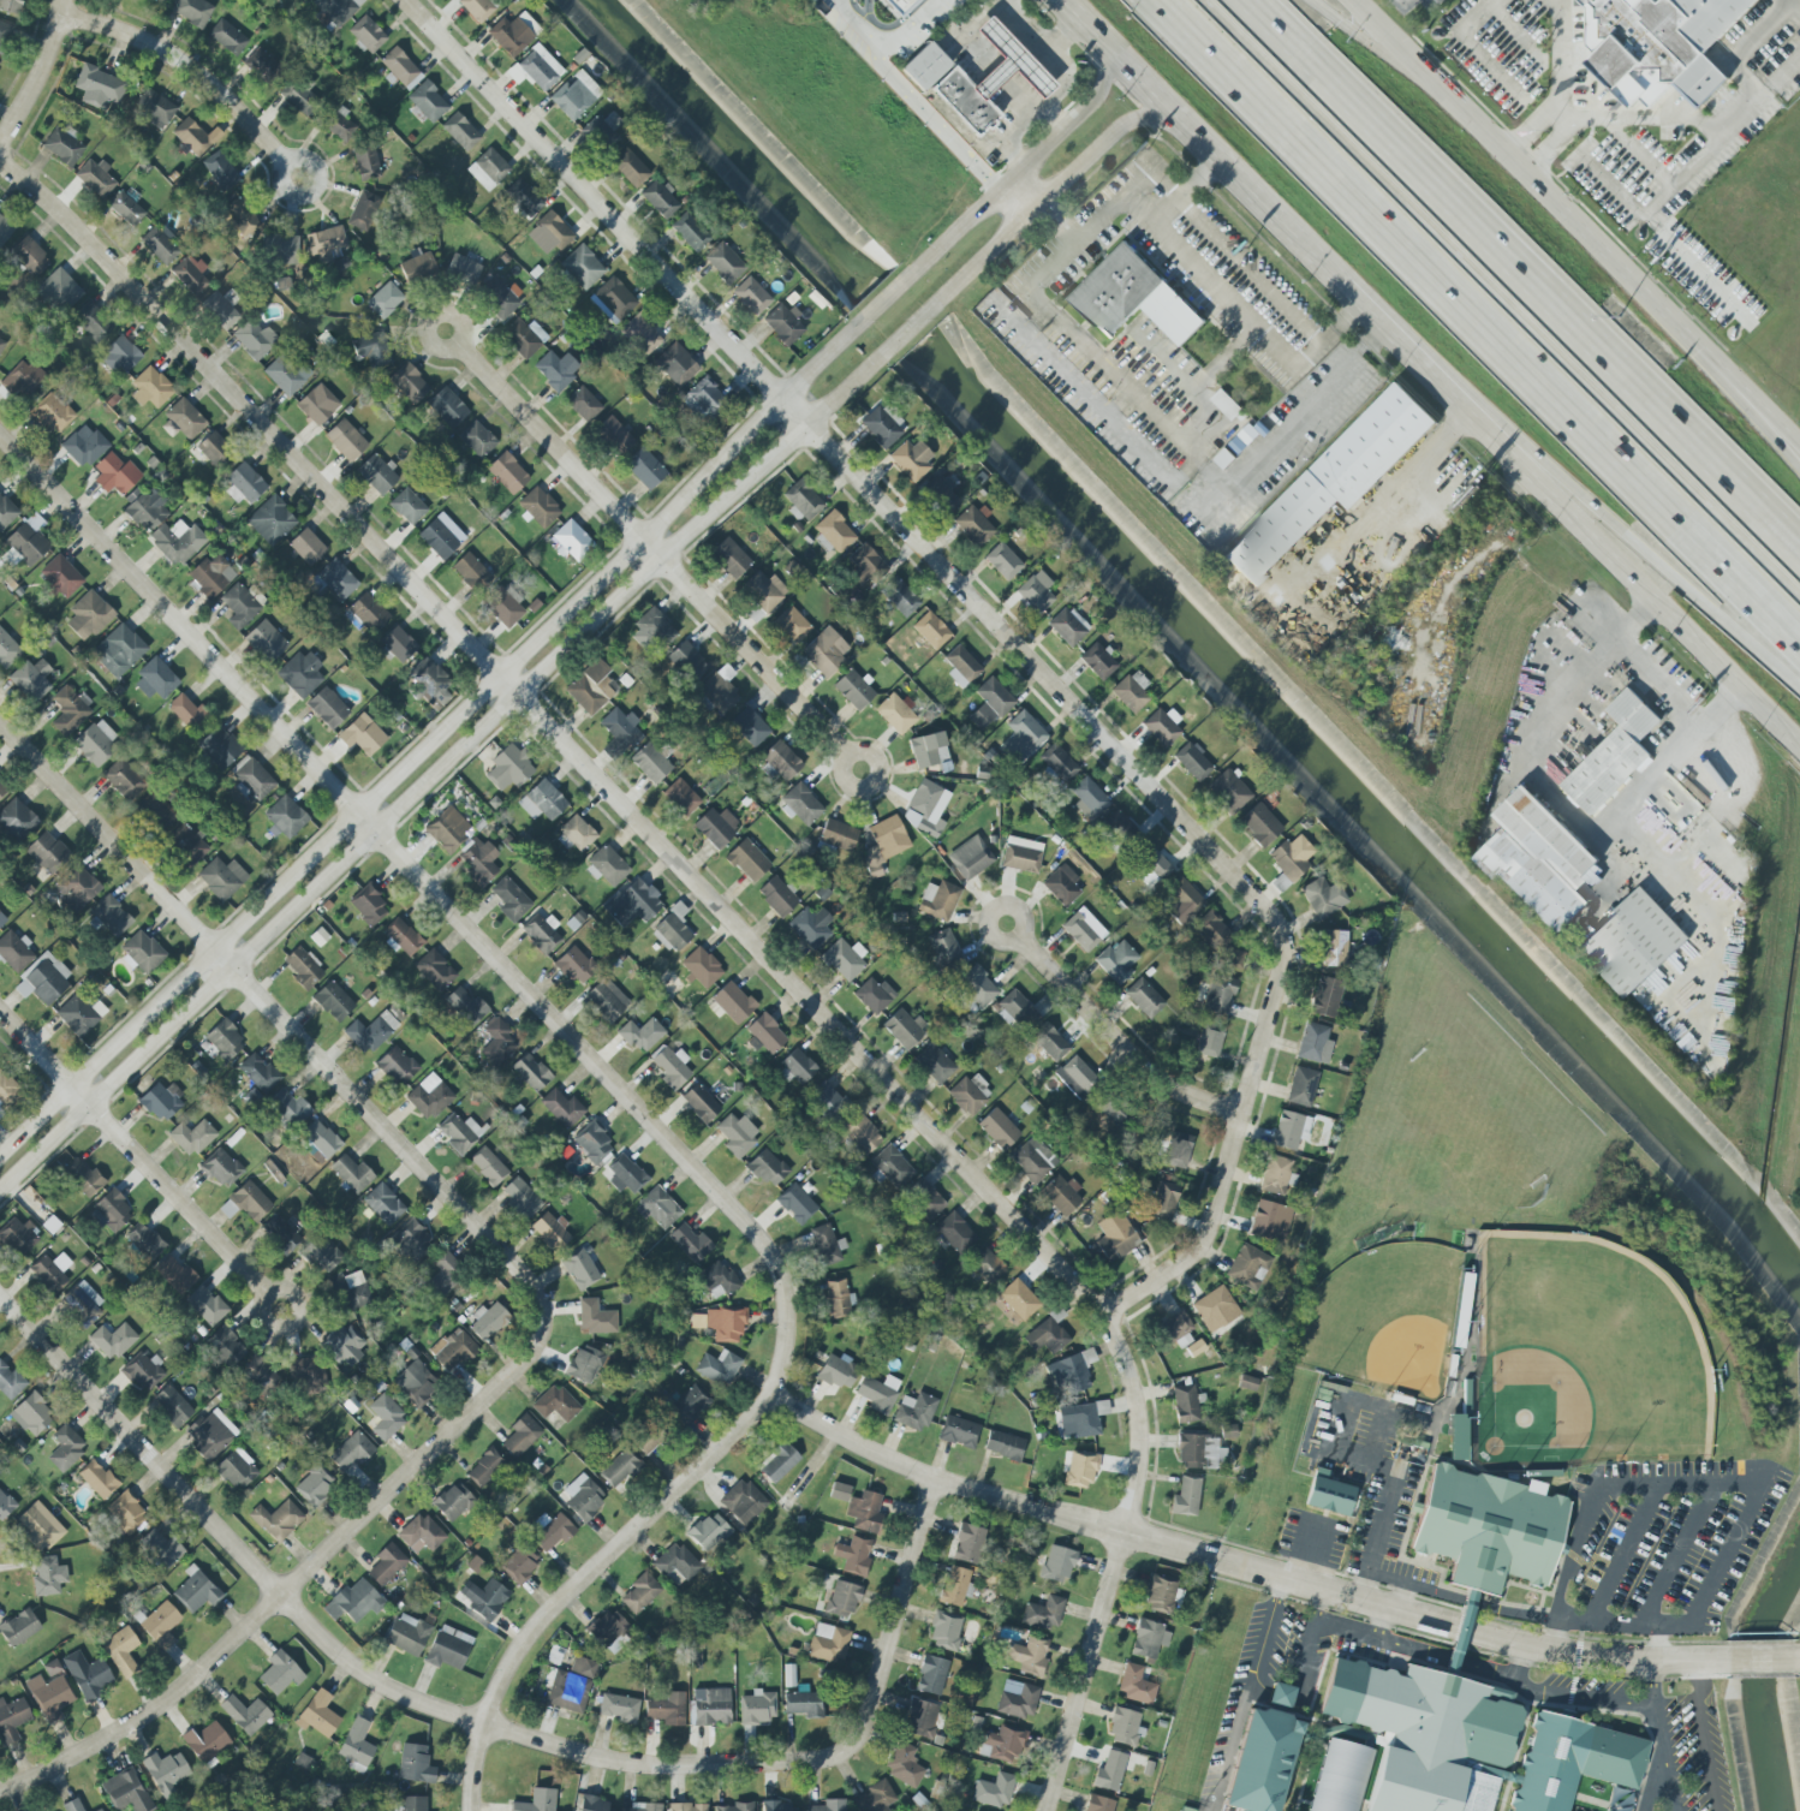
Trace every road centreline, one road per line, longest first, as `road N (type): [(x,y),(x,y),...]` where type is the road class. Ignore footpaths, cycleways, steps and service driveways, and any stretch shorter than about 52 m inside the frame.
road 1 (residential): [(406,0),(1277,923),(1282,964),(1204,1239),(1102,1316)]
road 2 (tertiary): [(0,1192),(1126,119),(1151,119),(1204,147)]
road 3 (residential): [(0,165),(81,233),(1102,1316)]
road 4 (tertiary): [(1098,40),(1095,101),(0,1154)]
road 5 (residential): [(0,435),(756,1237),(775,1268),(783,1306),(781,1362),(769,1395)]
road 6 (residential): [(0,1303),(334,1650),(381,1685),(597,1758),(649,1765),(823,1761),(848,1749)]
road 7 (residential): [(769,1395),(932,1478),(1122,1532),(1597,1661),(1727,1658)]
road 8 (motorway): [(1152,0),(1799,652)]
road 9 (motorway): [(1203,0),(1799,602)]
road 10 (residential): [(0,723),(525,1277),(542,1316)]
road 11 (residential): [(0,1790),(48,1771),(174,1693),(526,1358),(542,1316)]
road 12 (residential): [(458,345),(846,755)]
road 13 (motorway): [(1799,547),(1413,156)]
road 14 (residential): [(469,1810),(482,1723),(532,1627),(769,1395)]
road 15 (residential): [(1044,1810),(1138,1464),(1133,1394),(1102,1316)]
road 16 (primary): [(1442,386),(1799,742)]
road 17 (primary): [(1098,40),(1442,386)]
road 18 (motorway): [(1442,386),(1510,434),(1799,690)]
road 19 (primary): [(1727,376),(1424,73)]
road 20 (residential): [(0,1012),(268,1294)]
road 21 (residential): [(1018,937),(1157,1079),(1239,1113)]
road 22 (residential): [(848,1749),(864,1727),(932,1478)]
road 23 (residential): [(59,14),(173,54),(286,161)]
road 24 (motorway): [(1413,156),(1255,0)]
road 25 (residential): [(0,144),(42,68),(62,0)]
road 26 (motorway): [(1424,73),(1313,0)]
road 27 (residential): [(453,349),(463,322),(442,311),(427,323),(427,336),(435,347),(453,349)]
road 28 (residential): [(299,195),(315,187),(318,171),(298,156),(280,173),(287,191),(299,195)]
road 29 (residential): [(287,1327),(299,1303),(273,1291),(262,1313),(269,1324),(287,1327)]
road 30 (residential): [(1013,941),(1025,922),(1002,905),(991,911),(987,930),(1013,941)]
road 31 (residential): [(859,788),(878,770),(859,750),(840,767),(847,785),(859,788)]

